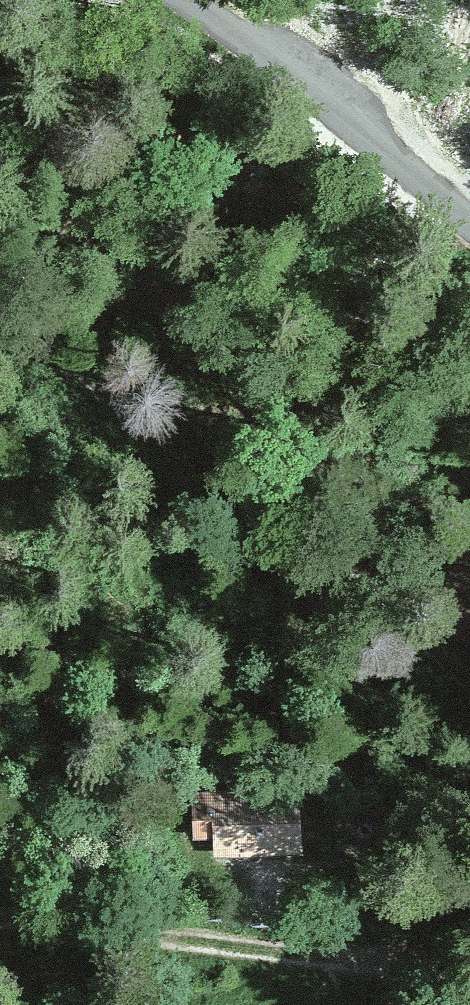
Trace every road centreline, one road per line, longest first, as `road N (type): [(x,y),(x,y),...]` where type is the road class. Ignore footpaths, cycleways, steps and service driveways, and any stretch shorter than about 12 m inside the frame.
road 1 (track): [(469,660),(328,525),(44,368),(0,333)]
road 2 (track): [(469,1001),(0,920)]
road 3 (unclassified): [(195,0),(293,67),(469,222)]
road 4 (track): [(175,1004),(293,969)]

